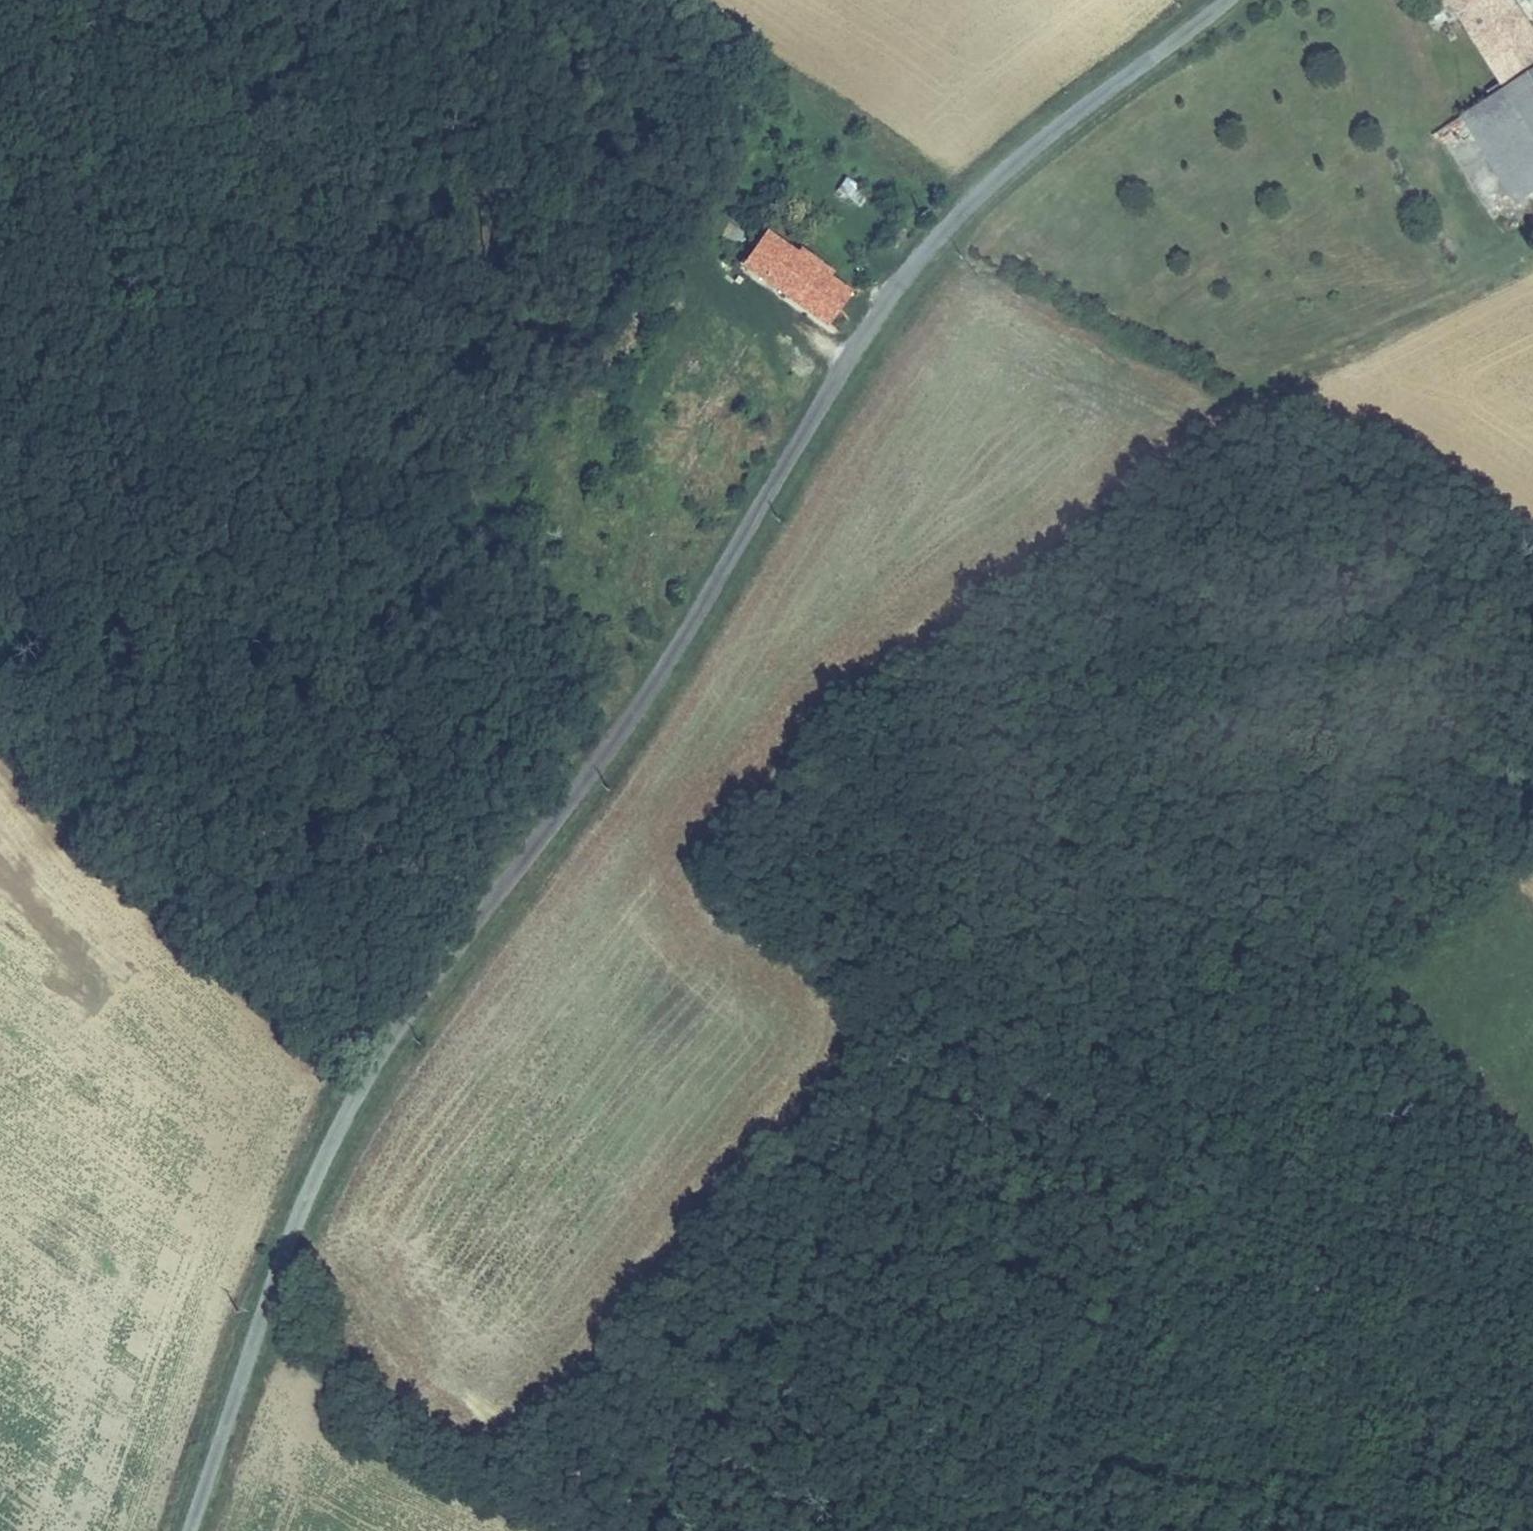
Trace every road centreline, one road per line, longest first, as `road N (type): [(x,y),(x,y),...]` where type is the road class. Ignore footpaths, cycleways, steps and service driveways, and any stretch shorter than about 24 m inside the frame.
road 1 (unclassified): [(200,1530),(356,1128),(684,664),(796,457),(916,286),(1033,158),(1231,0)]

